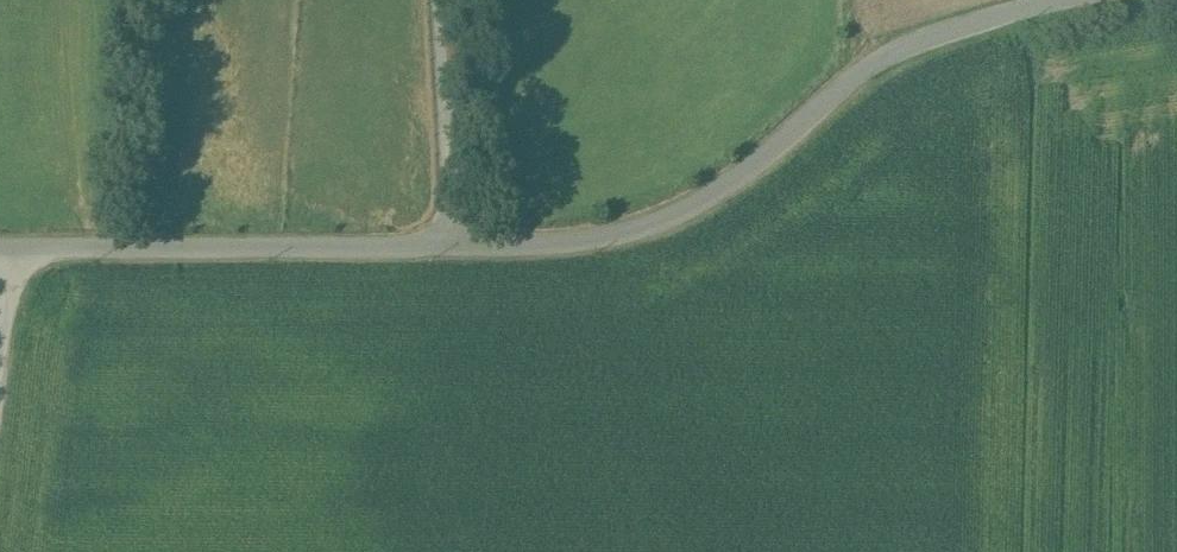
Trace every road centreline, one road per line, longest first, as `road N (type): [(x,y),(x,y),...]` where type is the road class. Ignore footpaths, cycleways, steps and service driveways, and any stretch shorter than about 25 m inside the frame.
road 1 (unclassified): [(0,248),(561,244),(624,233),(719,190),(836,93),(914,44),(1064,0)]

